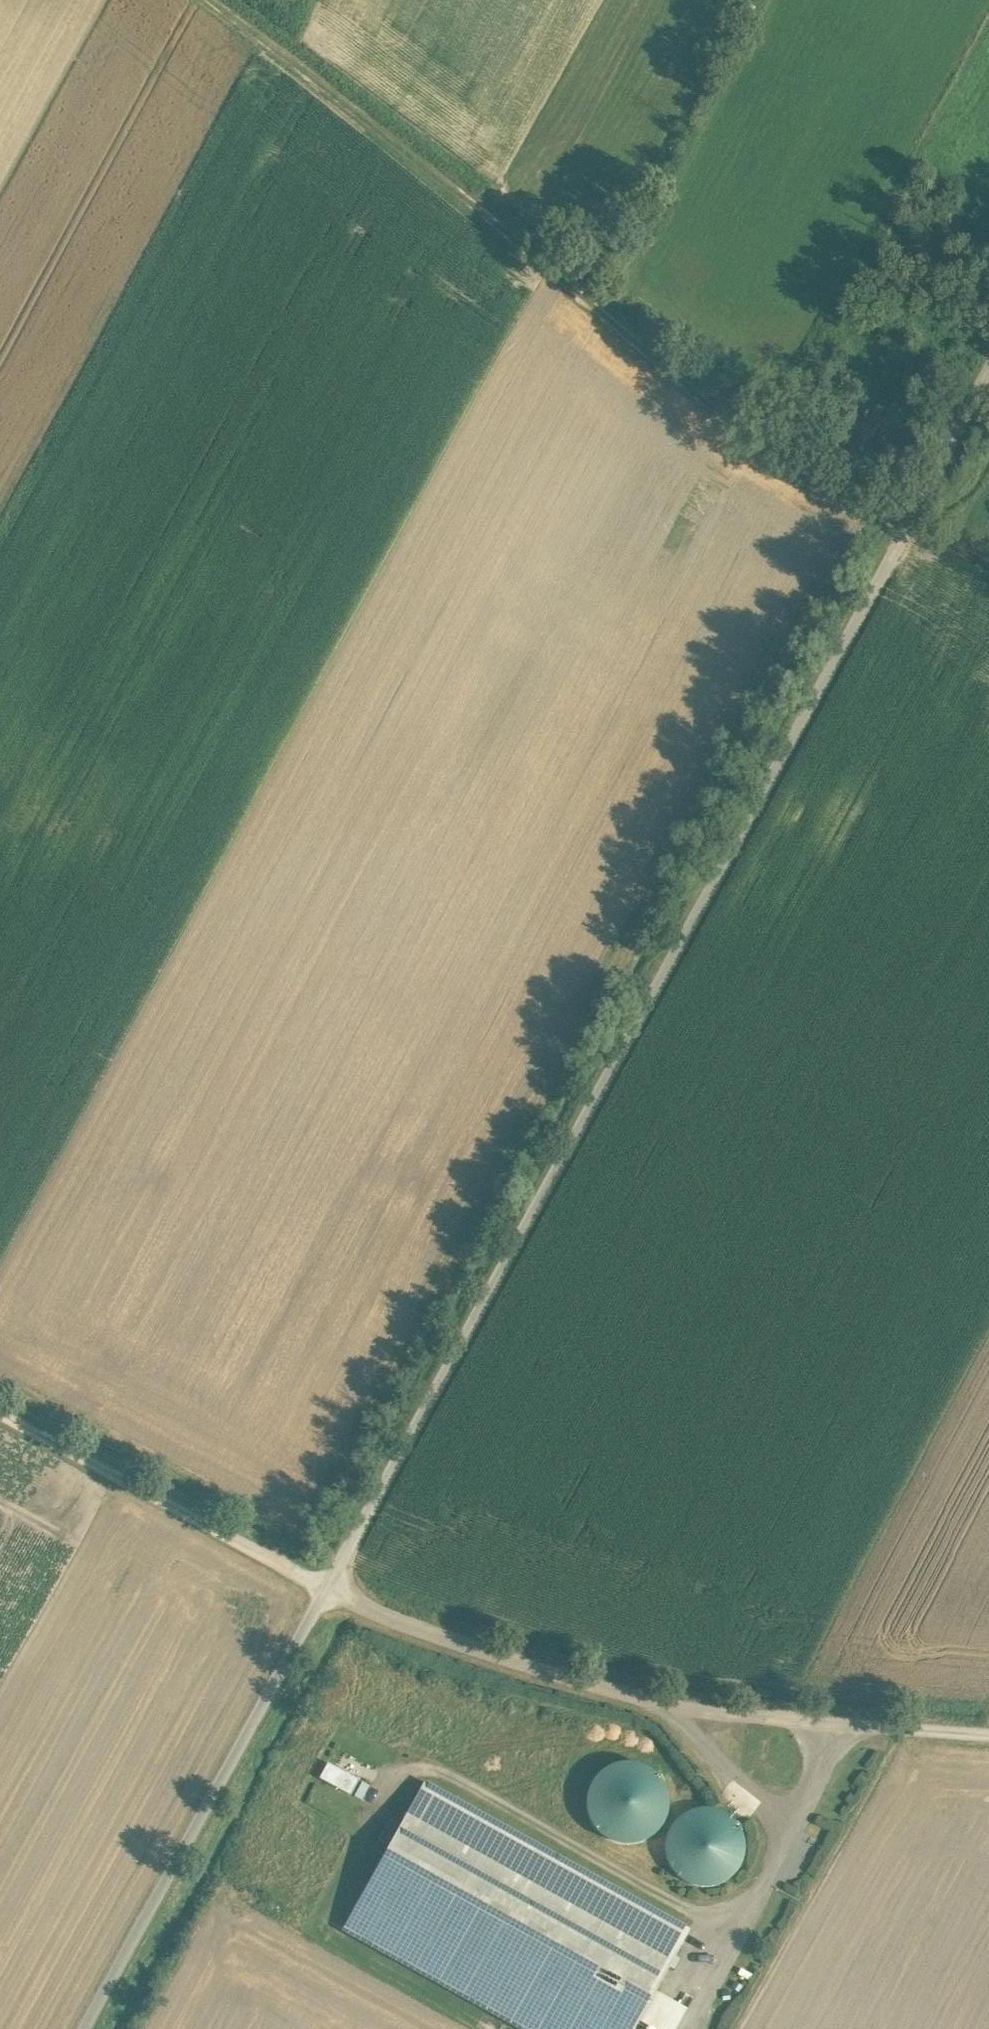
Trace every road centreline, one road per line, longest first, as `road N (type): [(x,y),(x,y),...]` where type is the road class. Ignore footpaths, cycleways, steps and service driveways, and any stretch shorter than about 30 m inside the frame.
road 1 (track): [(988,379),(88,2028)]
road 2 (track): [(219,0),(653,352),(910,528)]
road 3 (track): [(329,1598),(703,1709),(988,1731)]
road 4 (track): [(493,2028),(352,1950),(335,1926),(391,1776),(428,1765),(650,1887)]
road 5 (track): [(329,1598),(0,1413)]
road 6 (track): [(703,1709),(720,1764),(770,1807),(779,1839),(769,1875),(746,1909),(694,2028)]
road 7 (track): [(846,1720),(820,1780),(775,1825)]

